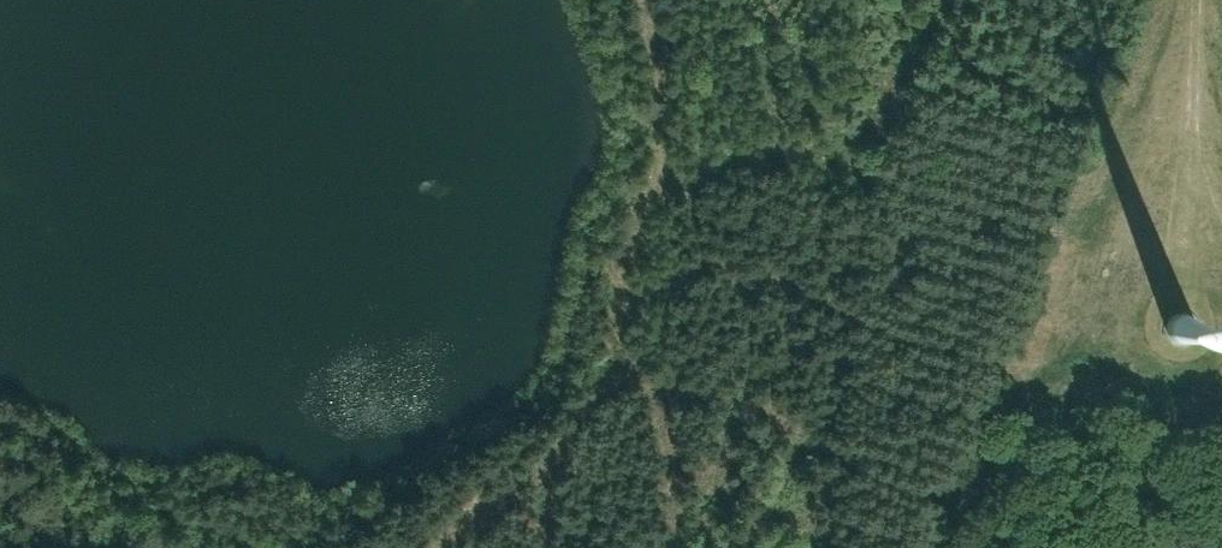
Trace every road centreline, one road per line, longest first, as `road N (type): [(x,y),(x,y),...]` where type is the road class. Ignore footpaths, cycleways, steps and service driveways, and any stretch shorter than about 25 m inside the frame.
road 1 (track): [(1200,0),(1191,291),(1221,307)]
road 2 (track): [(1221,488),(1106,513),(1047,547)]

